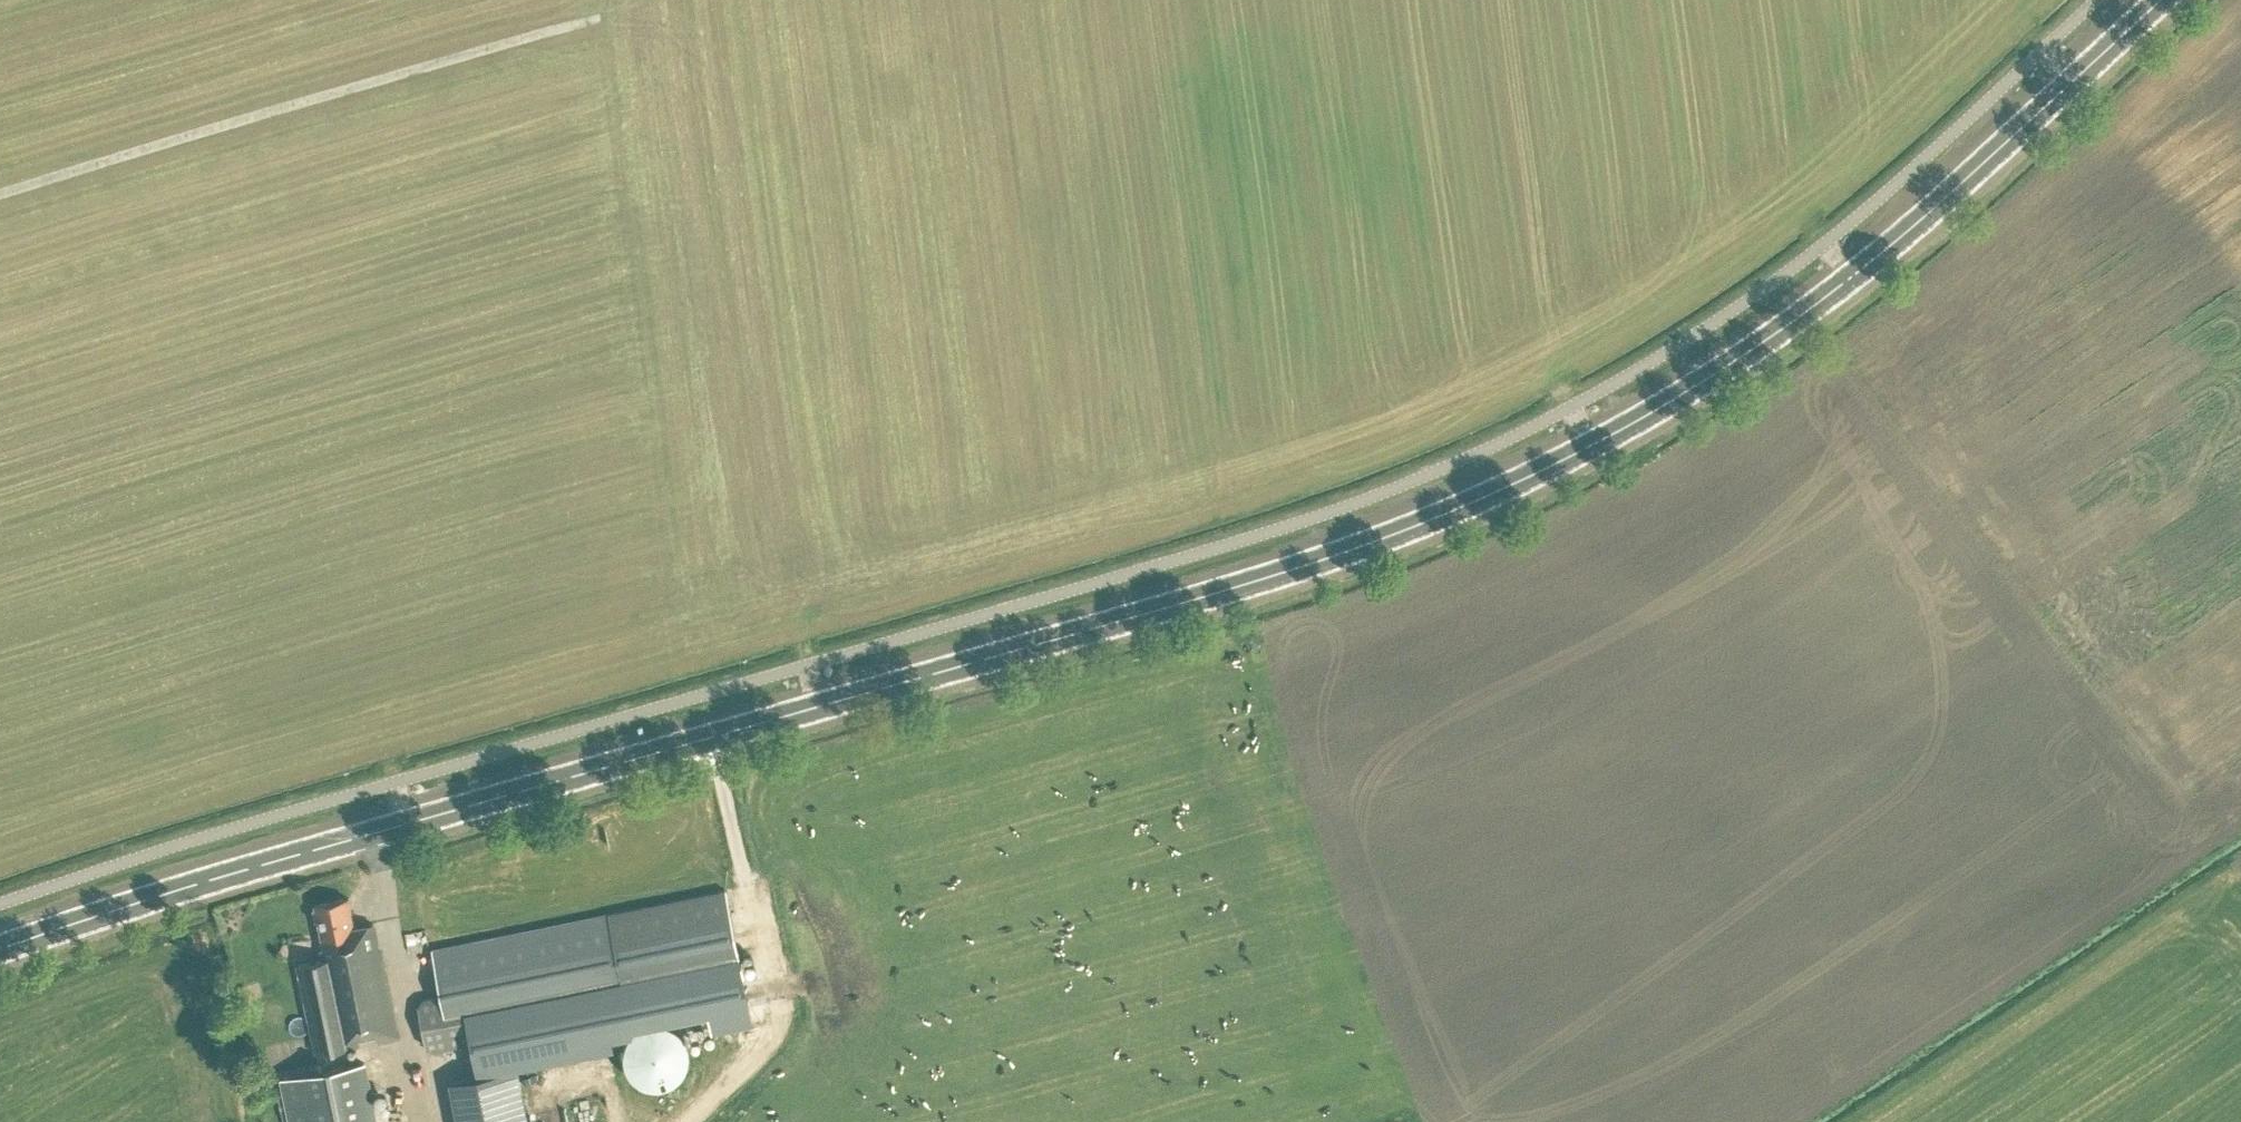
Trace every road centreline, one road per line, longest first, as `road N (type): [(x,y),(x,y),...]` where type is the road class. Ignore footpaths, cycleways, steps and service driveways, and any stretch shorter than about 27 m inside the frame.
road 1 (primary): [(0,944),(1259,579),(1436,519),(1635,421),(1901,240),(2161,0)]

